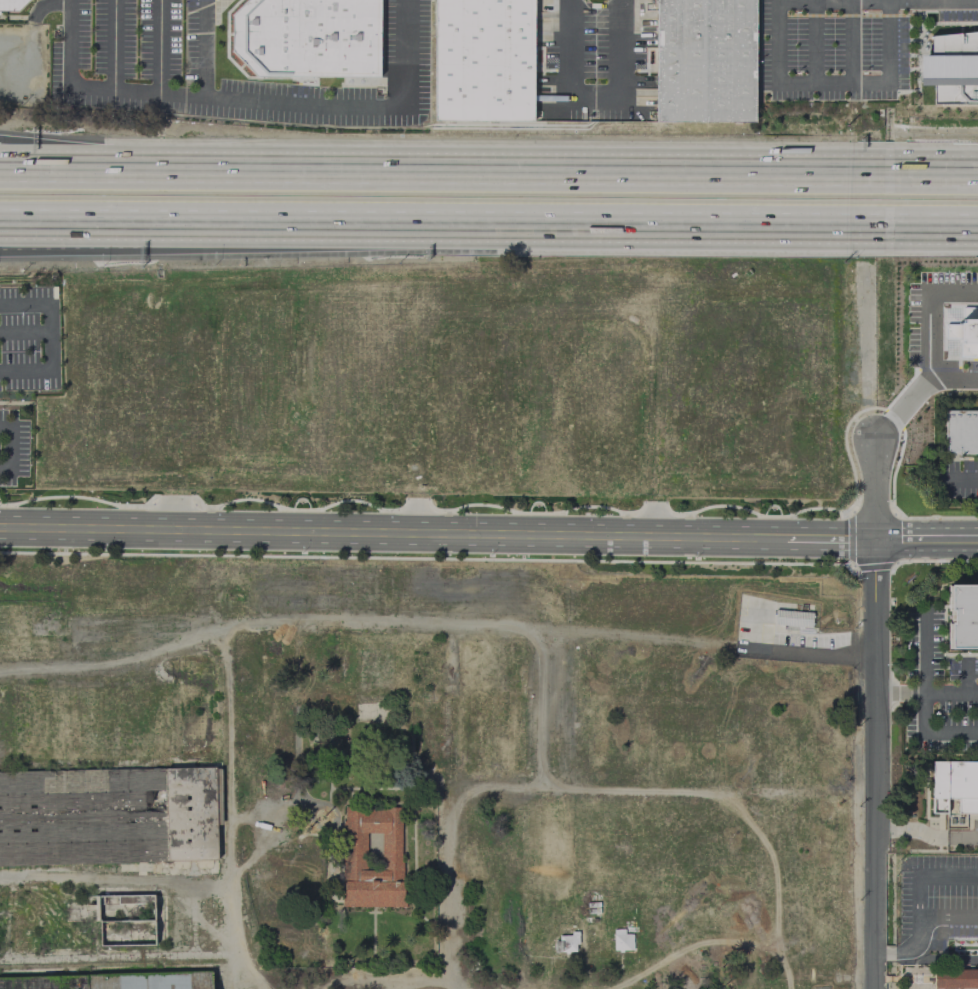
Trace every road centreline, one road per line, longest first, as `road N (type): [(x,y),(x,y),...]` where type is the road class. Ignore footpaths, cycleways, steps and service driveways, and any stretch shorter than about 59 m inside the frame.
road 1 (residential): [(877,659),(247,613),(104,662),(0,668)]
road 2 (motorway): [(0,220),(843,224)]
road 3 (secondary): [(0,529),(786,539)]
road 4 (motorway): [(842,179),(75,175)]
road 5 (residential): [(878,788),(446,784),(453,988)]
road 6 (residential): [(880,439),(879,988)]
road 7 (motorway): [(0,251),(343,226)]

